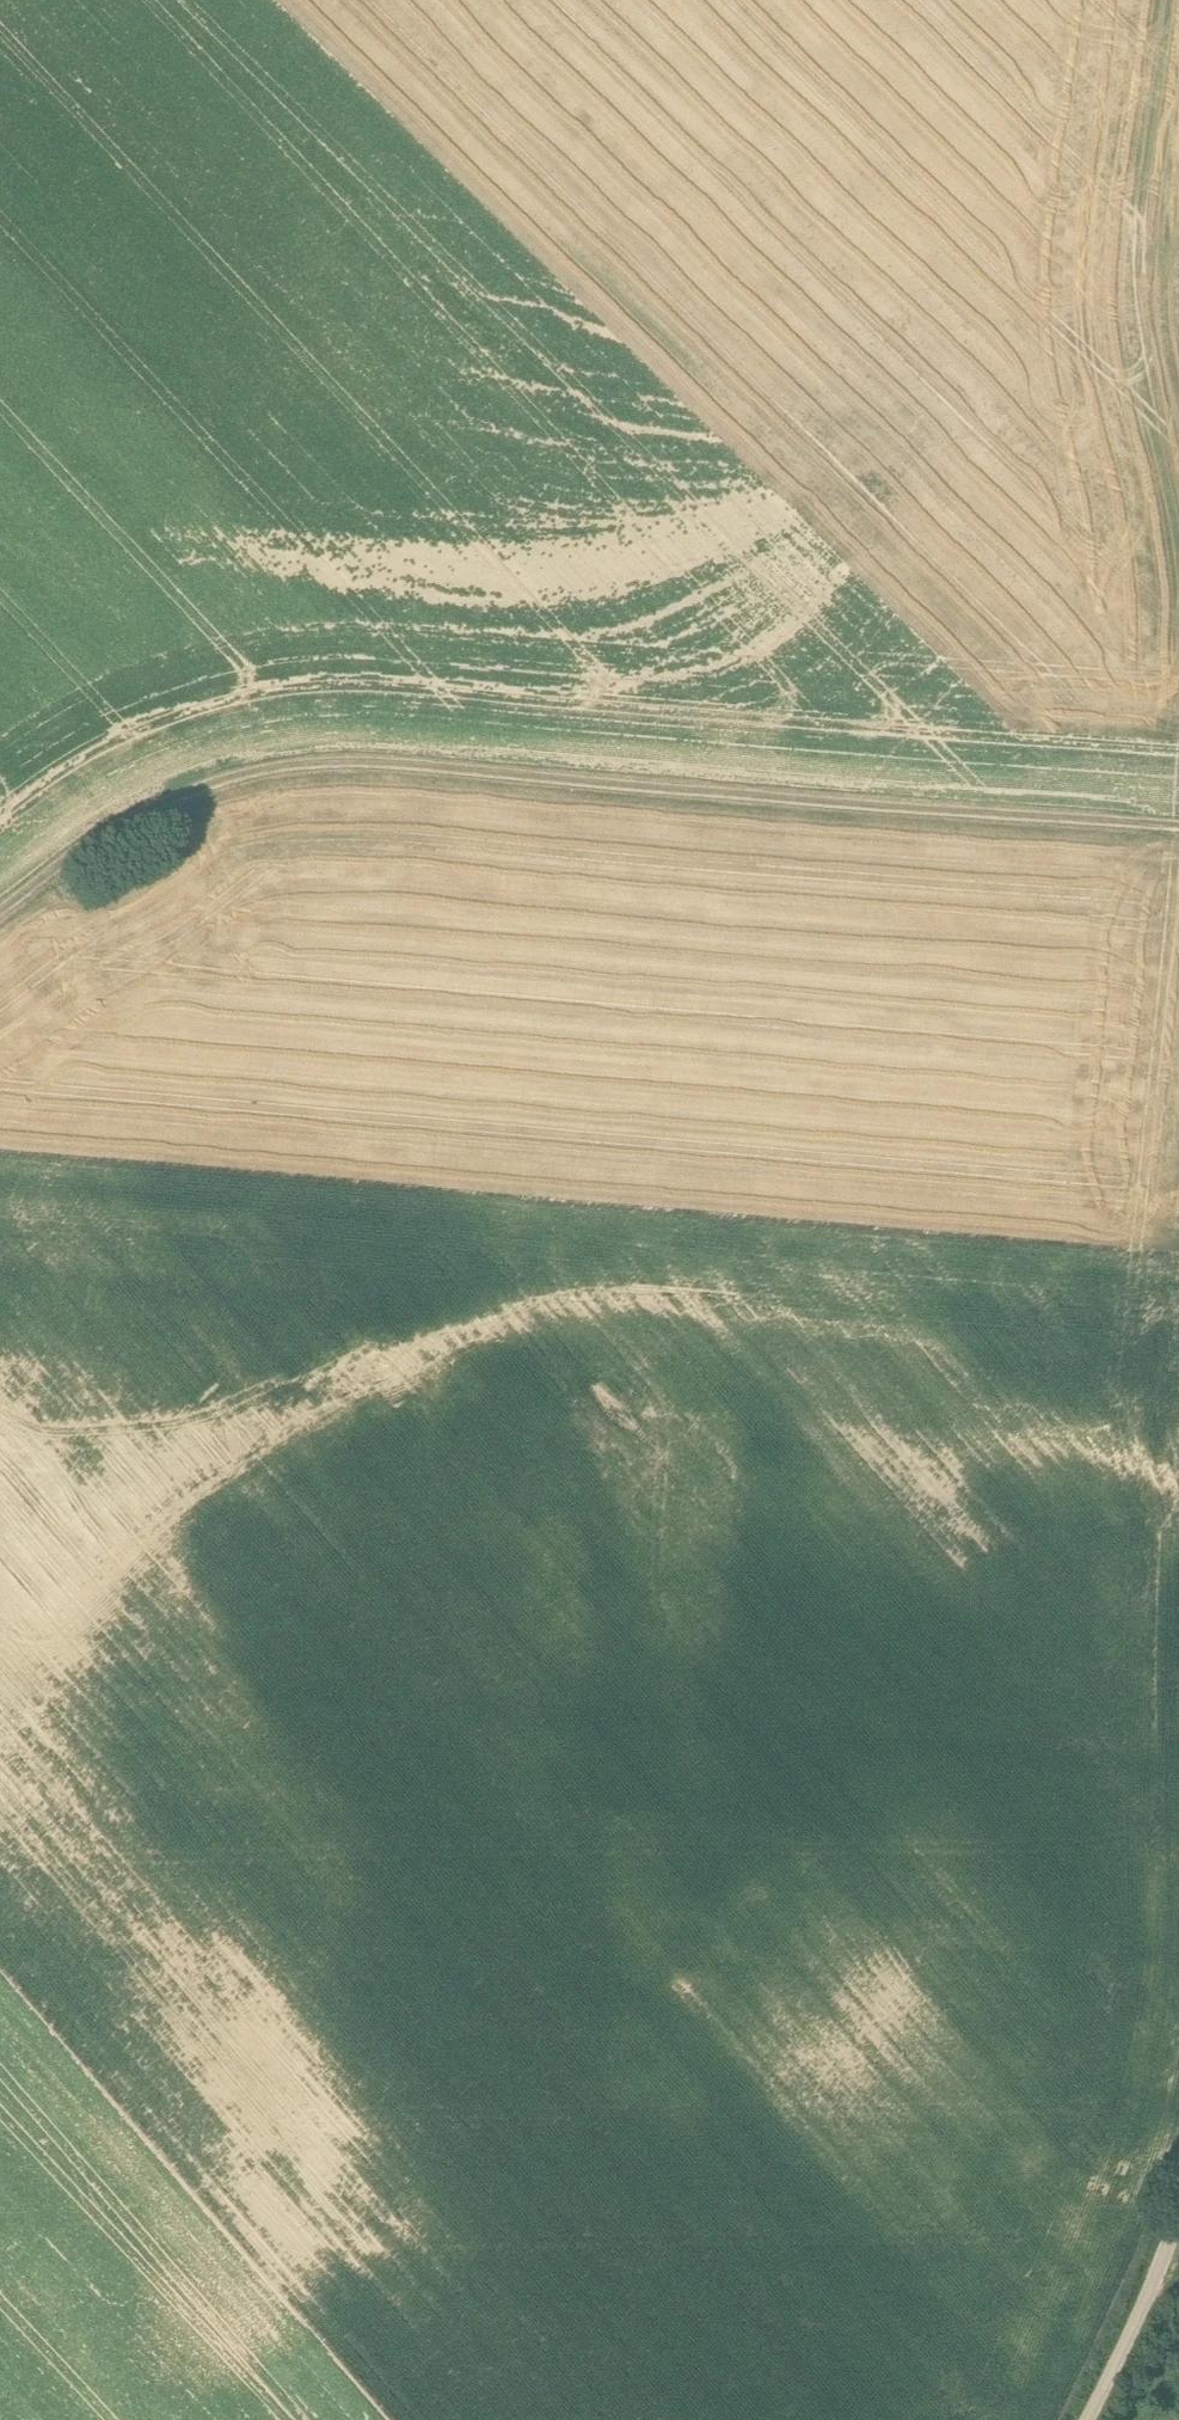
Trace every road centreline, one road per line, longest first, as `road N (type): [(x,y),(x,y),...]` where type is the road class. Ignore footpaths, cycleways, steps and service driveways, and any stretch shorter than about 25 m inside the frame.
road 1 (unclassified): [(1178,2224),(1086,2419)]

